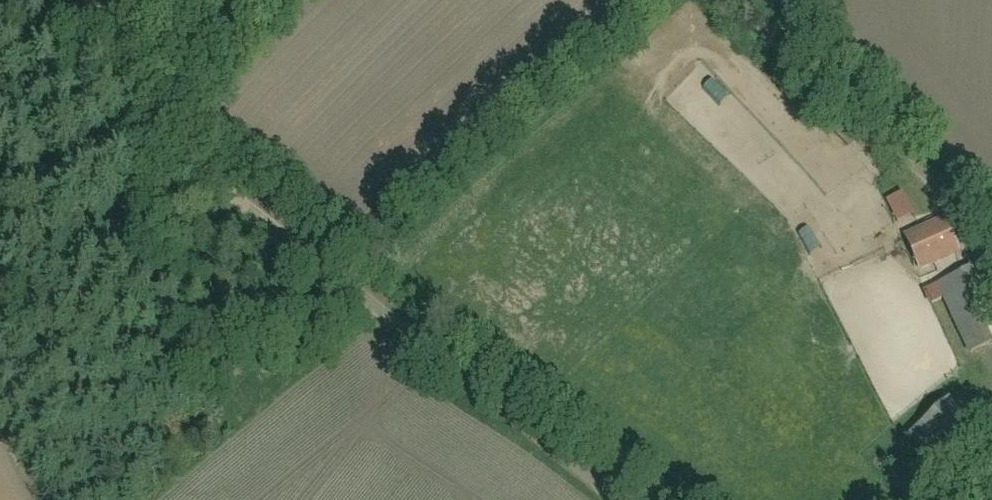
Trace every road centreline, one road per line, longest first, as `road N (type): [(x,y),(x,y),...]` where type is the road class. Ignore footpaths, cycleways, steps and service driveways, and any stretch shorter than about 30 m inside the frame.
road 1 (residential): [(622,499),(209,170),(158,113)]
road 2 (track): [(760,0),(950,191),(991,284)]
road 3 (residential): [(158,113),(0,179)]
road 4 (residential): [(158,113),(113,0)]

